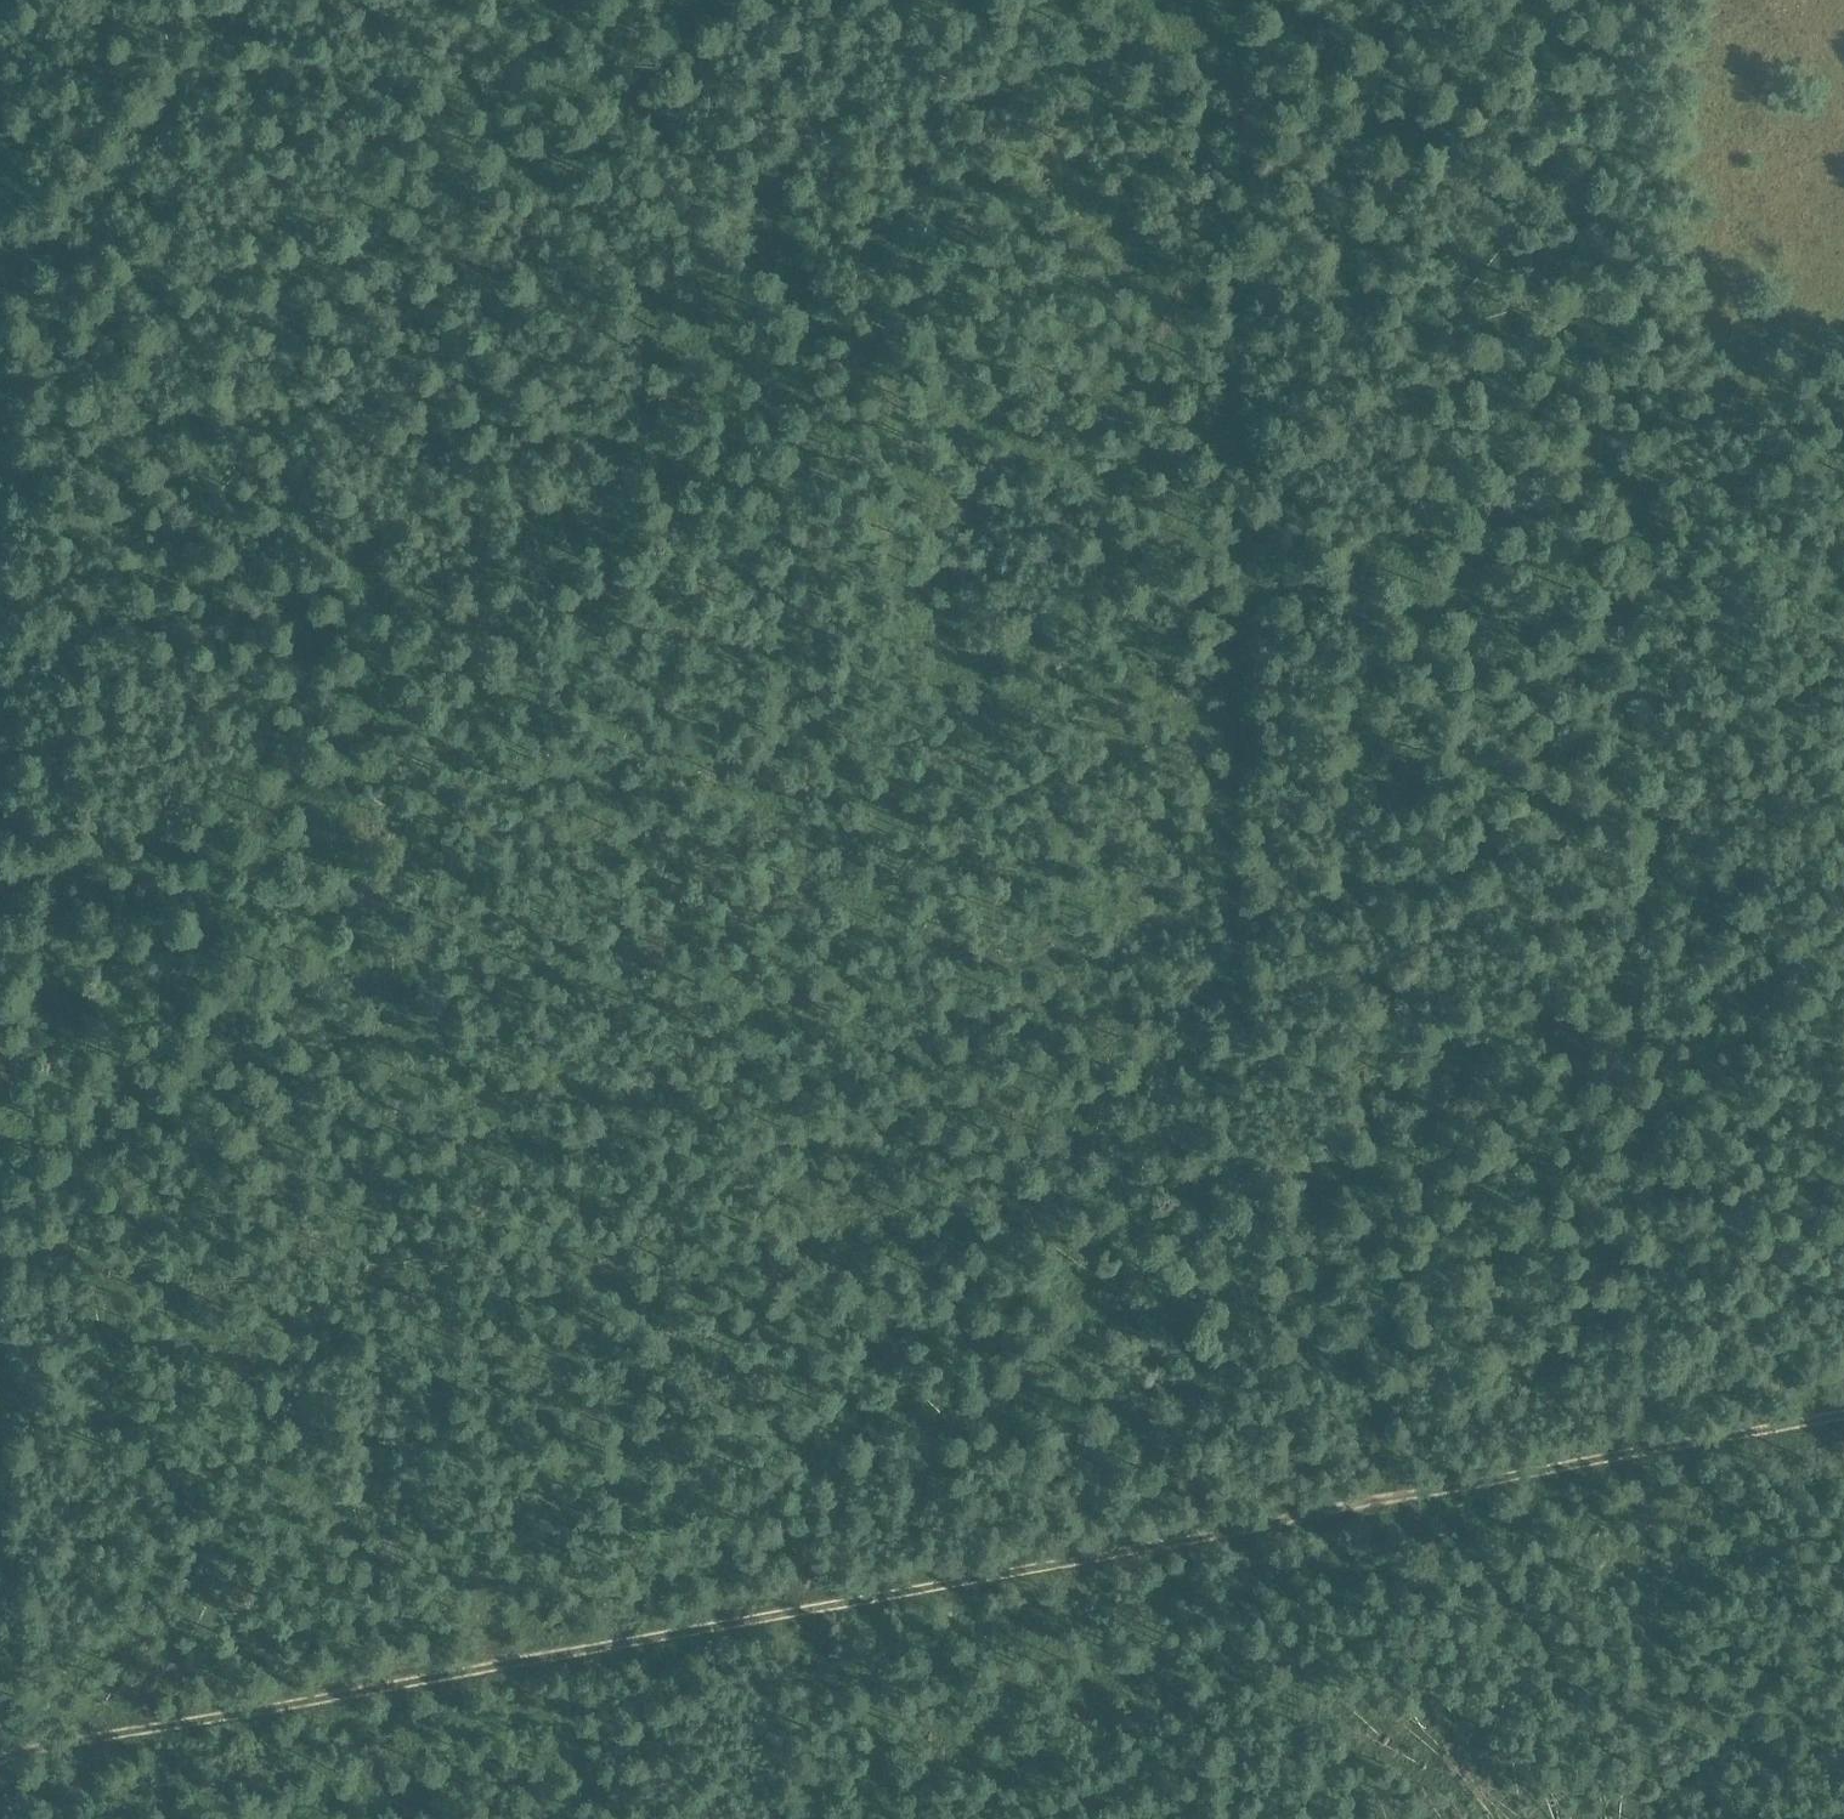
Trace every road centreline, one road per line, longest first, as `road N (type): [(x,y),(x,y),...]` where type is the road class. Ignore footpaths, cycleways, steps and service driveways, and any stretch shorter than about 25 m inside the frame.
road 1 (track): [(0,1766),(69,1743),(1843,1414)]

